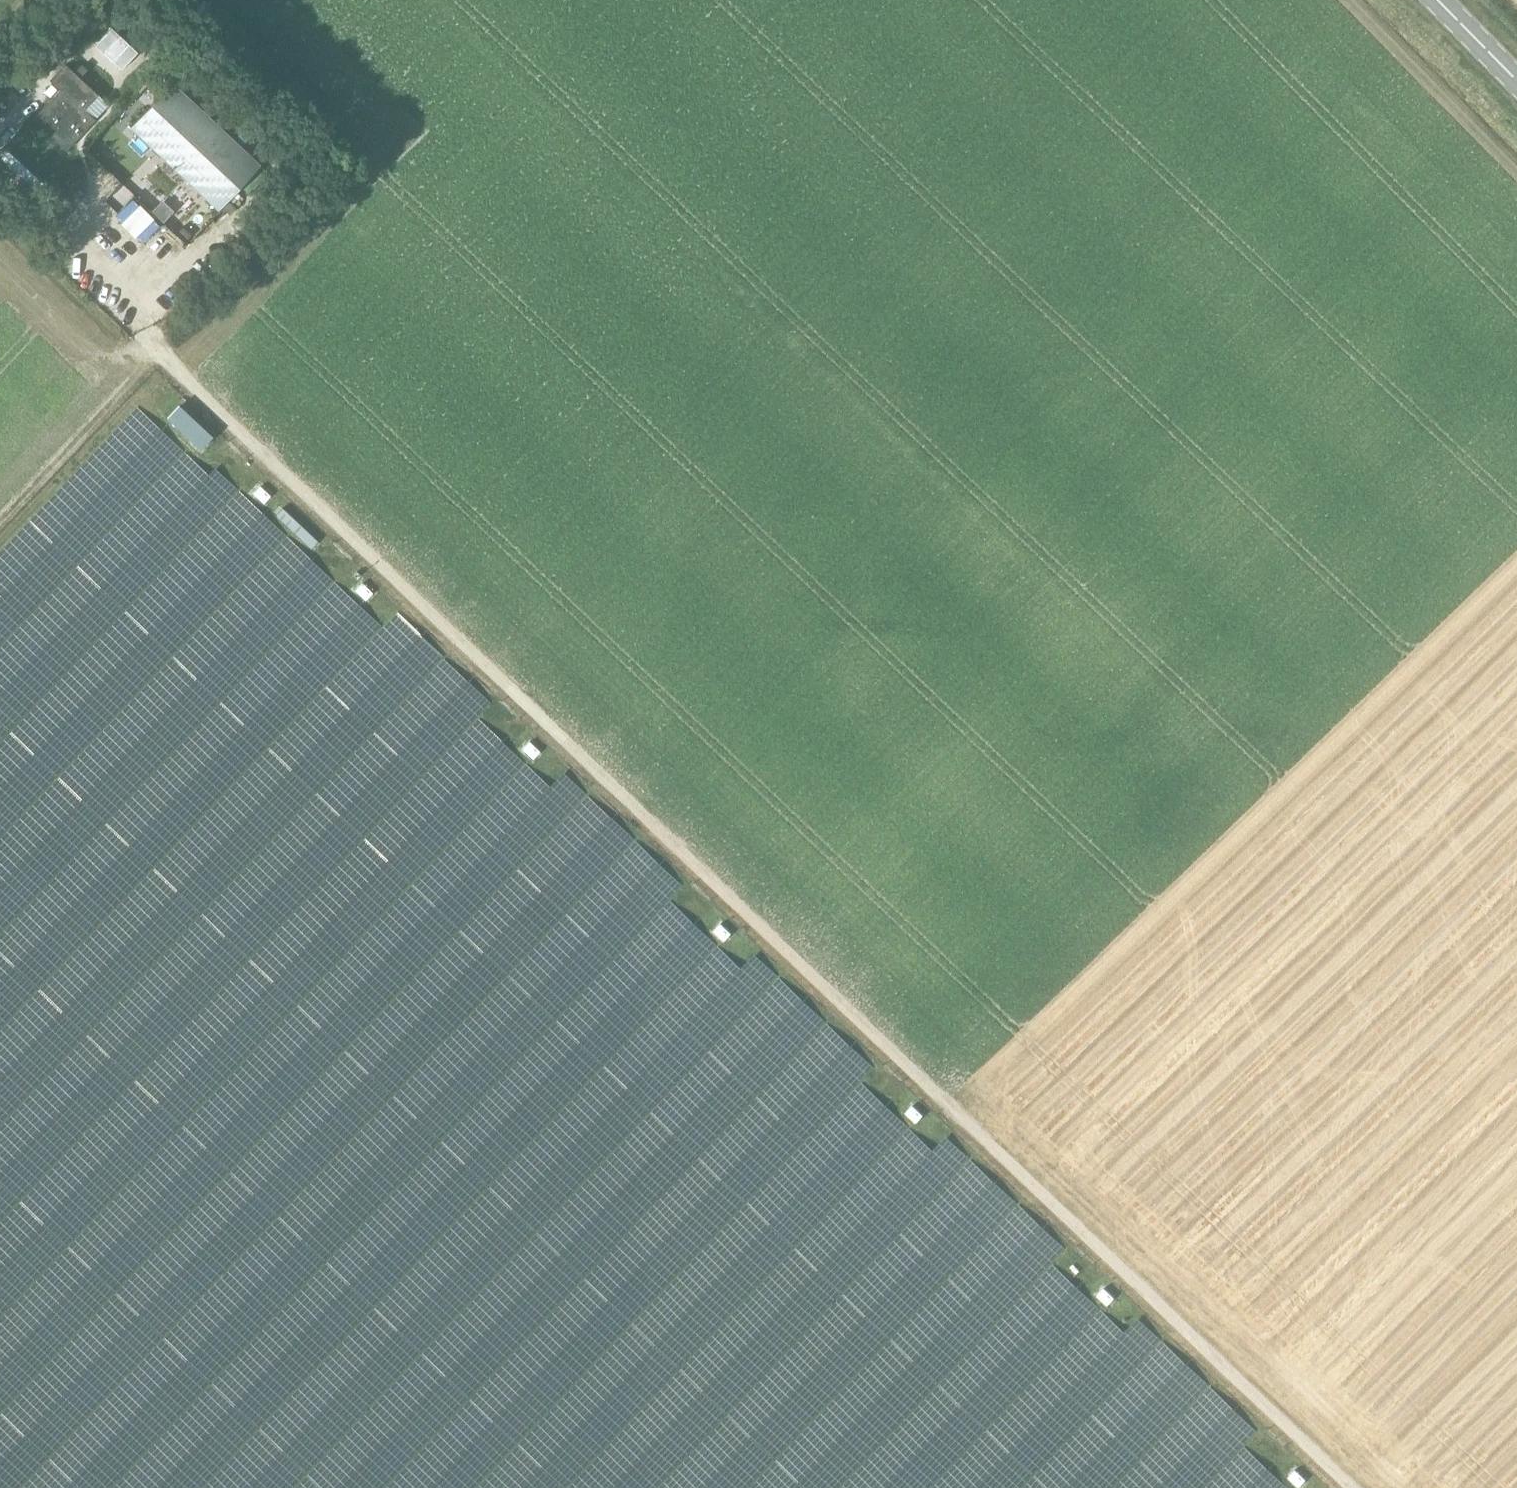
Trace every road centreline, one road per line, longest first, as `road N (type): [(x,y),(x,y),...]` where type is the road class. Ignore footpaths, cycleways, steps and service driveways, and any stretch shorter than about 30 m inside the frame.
road 1 (track): [(145,330),(290,481),(1347,1487)]

